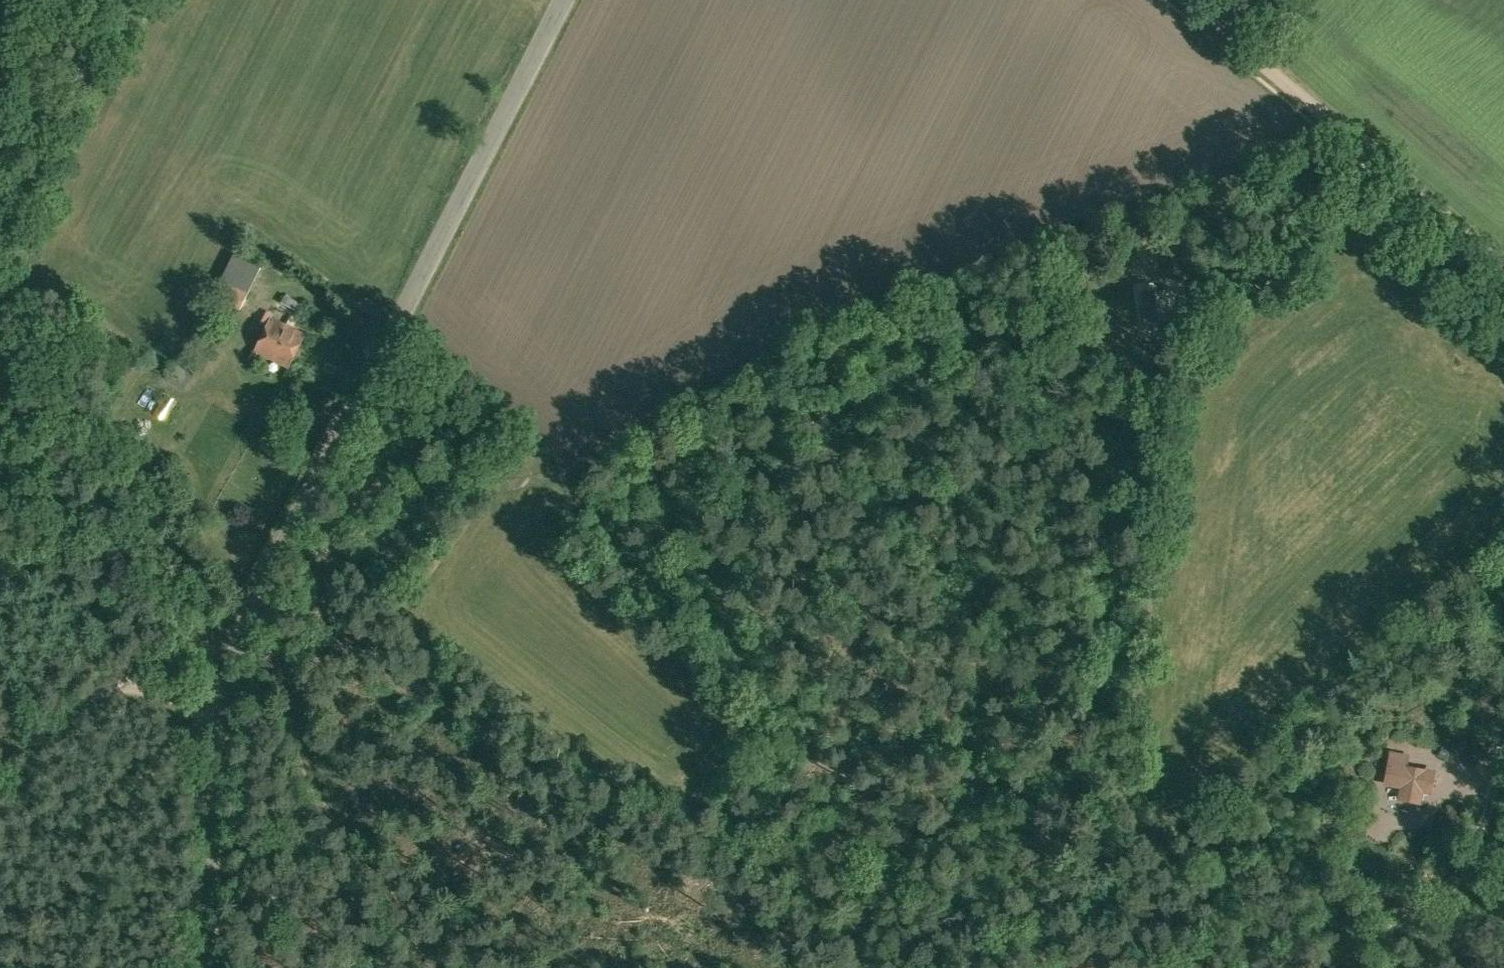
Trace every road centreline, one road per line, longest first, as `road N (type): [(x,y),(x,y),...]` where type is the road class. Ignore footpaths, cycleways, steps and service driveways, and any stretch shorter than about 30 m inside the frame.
road 1 (tertiary): [(204,967),(217,742),(240,638),(555,0)]
road 2 (track): [(249,614),(289,730),(318,850),(360,900),(414,938),(478,967)]
road 3 (track): [(1182,0),(1503,269)]
road 4 (track): [(1503,710),(1408,866),(1314,967)]

